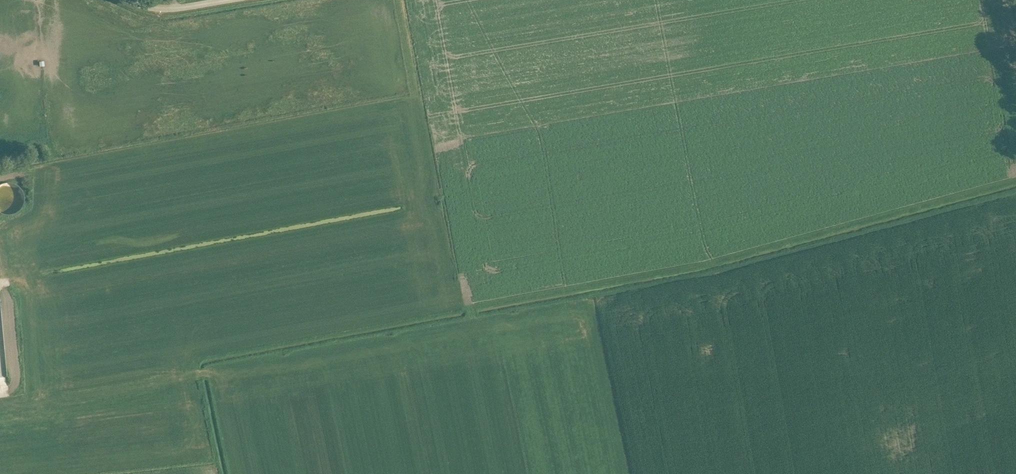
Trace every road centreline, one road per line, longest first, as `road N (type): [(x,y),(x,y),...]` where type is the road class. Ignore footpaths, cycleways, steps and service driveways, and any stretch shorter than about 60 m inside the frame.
road 1 (unclassified): [(116,0),(161,15),(267,0)]

